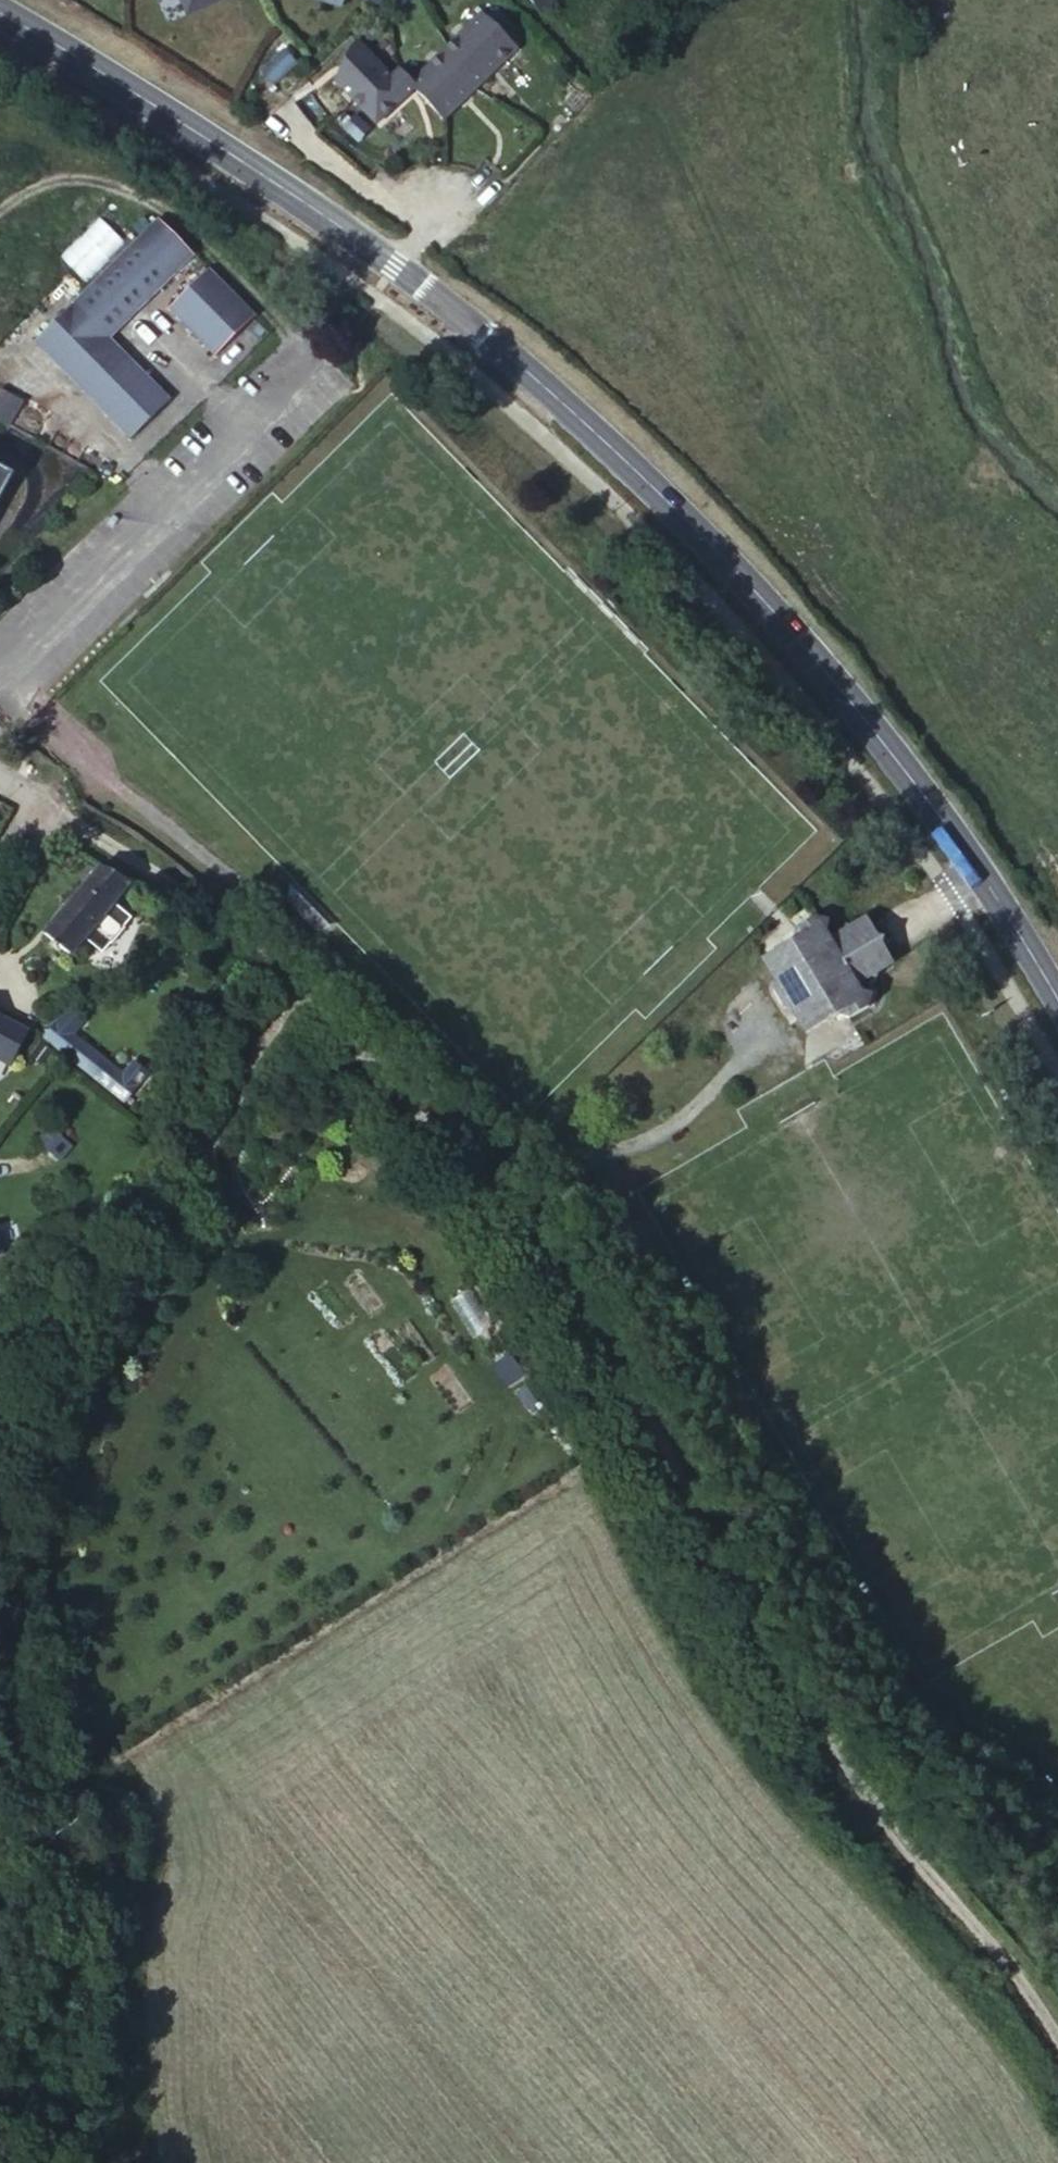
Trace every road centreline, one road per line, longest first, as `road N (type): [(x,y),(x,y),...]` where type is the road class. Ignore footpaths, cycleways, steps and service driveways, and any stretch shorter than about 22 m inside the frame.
road 1 (track): [(41,801),(166,881),(418,1103),(616,1360),(708,1546),(877,1823),(972,1926),(1057,2046)]
road 2 (secondary): [(0,10),(394,265),(632,463),(900,762),(988,887),(1057,1006)]

